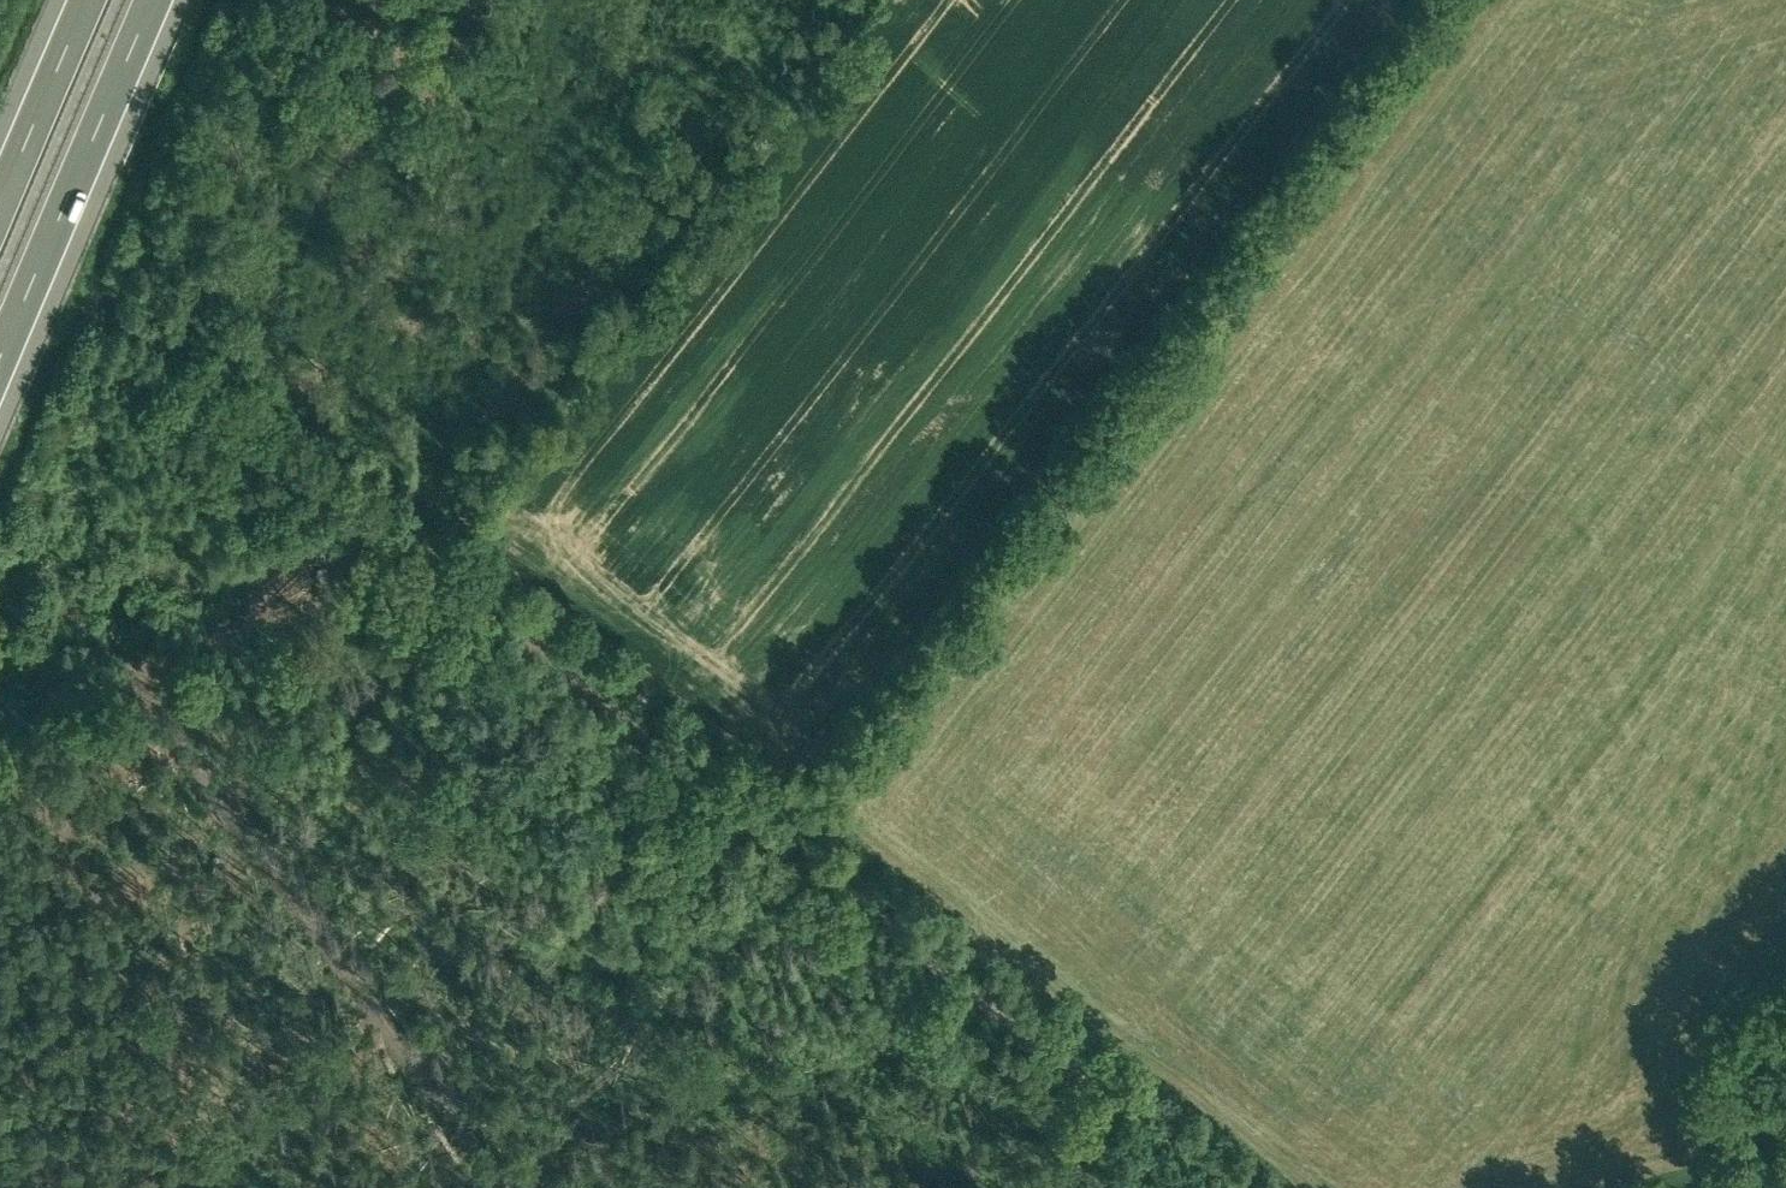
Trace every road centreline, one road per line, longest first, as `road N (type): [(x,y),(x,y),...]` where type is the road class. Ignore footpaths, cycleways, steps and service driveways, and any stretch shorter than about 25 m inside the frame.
road 1 (motorway): [(0,368),(154,0)]
road 2 (motorway): [(63,0),(0,155)]

